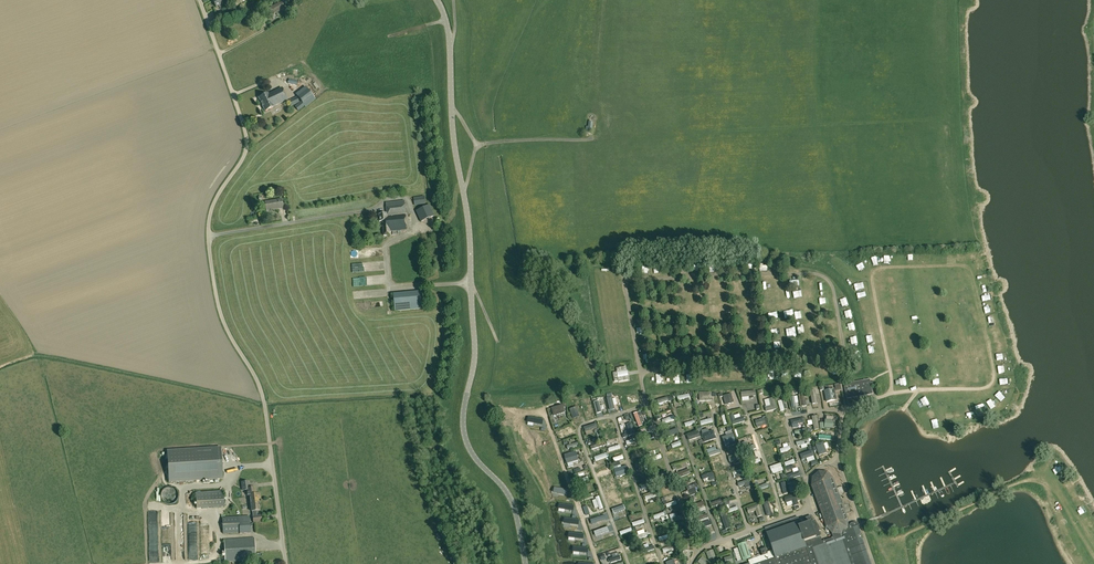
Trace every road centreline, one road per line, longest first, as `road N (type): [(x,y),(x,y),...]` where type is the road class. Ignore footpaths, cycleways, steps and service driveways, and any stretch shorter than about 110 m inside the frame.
road 1 (unclassified): [(288,563),(261,391),(225,324),(212,276),(209,219),(243,159),(247,135),(200,0)]
road 2 (tertiary): [(526,563),(513,503),(474,457),(462,427),(474,344),(450,48)]

